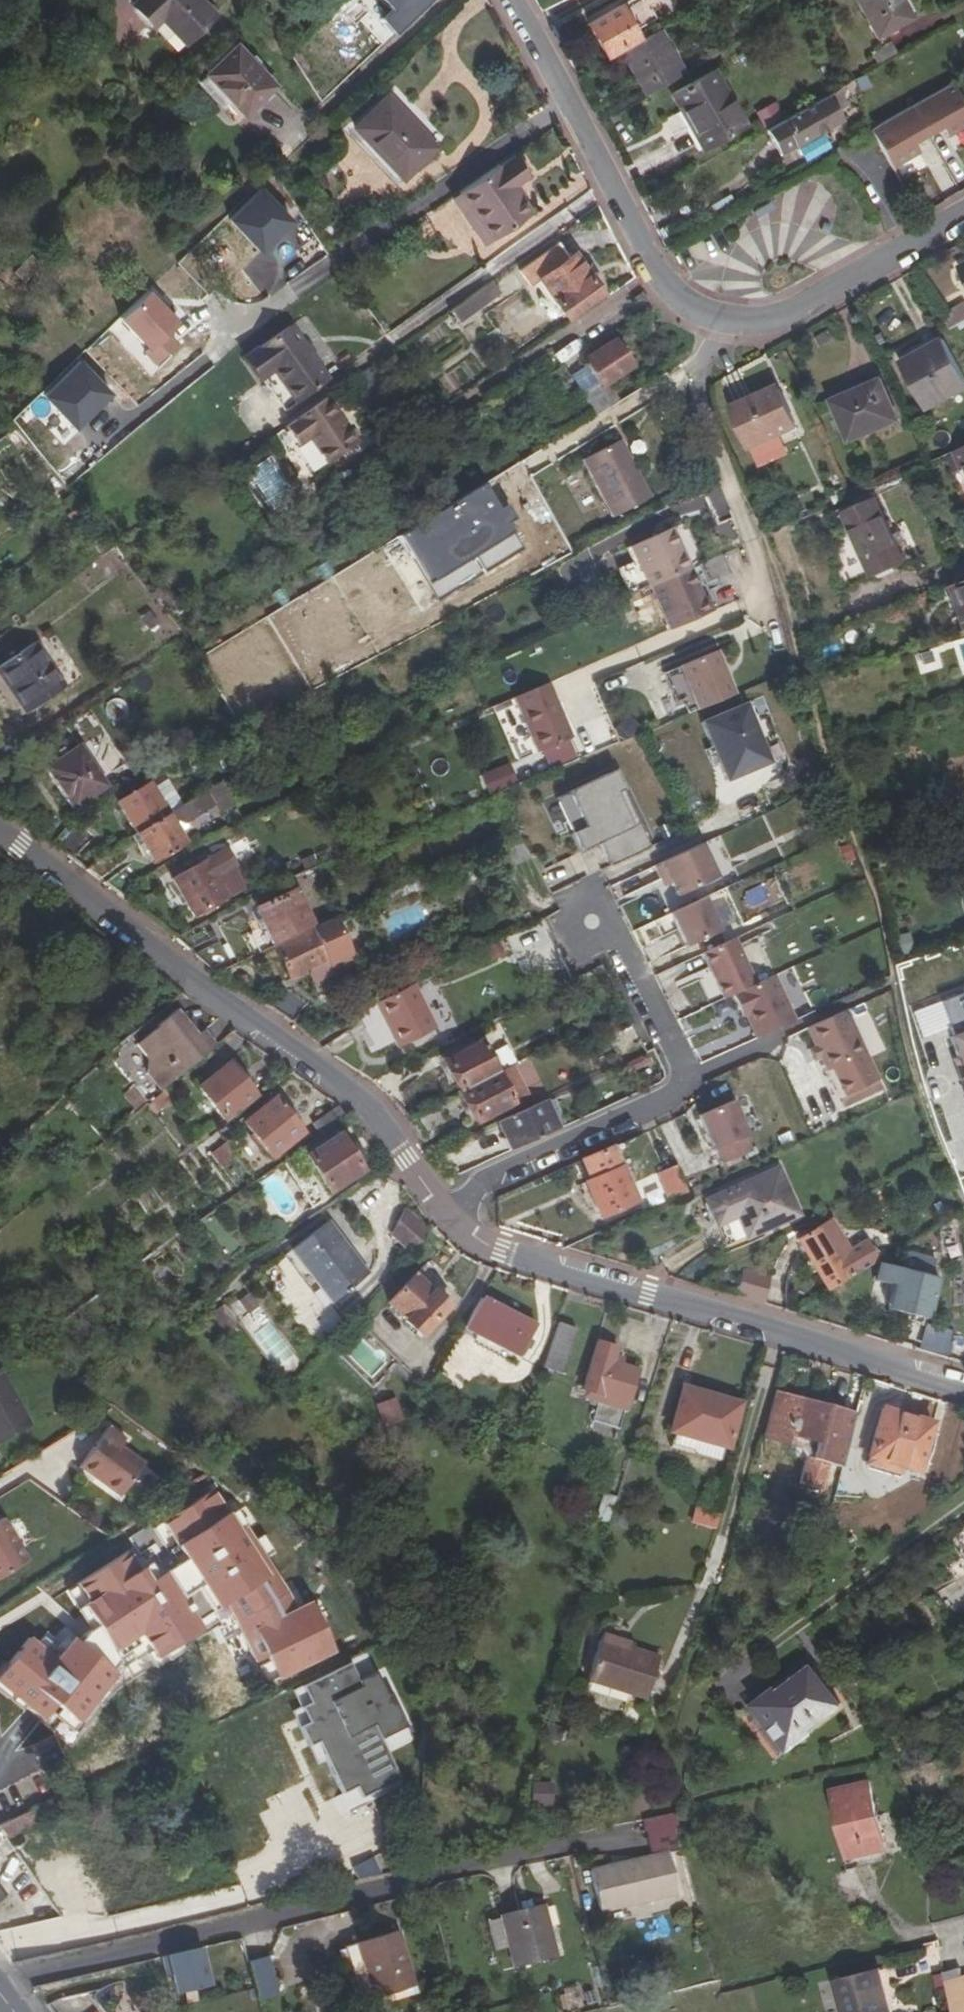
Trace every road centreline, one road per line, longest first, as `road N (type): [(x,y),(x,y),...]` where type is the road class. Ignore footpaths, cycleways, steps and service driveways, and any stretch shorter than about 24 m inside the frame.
road 1 (residential): [(0,832),(360,1094),(446,1214)]
road 2 (residential): [(446,1214),(485,1242),(963,1389)]
road 3 (residential): [(963,215),(768,322),(712,318),(659,280),(568,105)]
road 4 (residential): [(446,1214),(666,1103),(678,1087),(663,1028),(598,910)]
road 5 (residential): [(568,105),(289,291),(204,363)]

